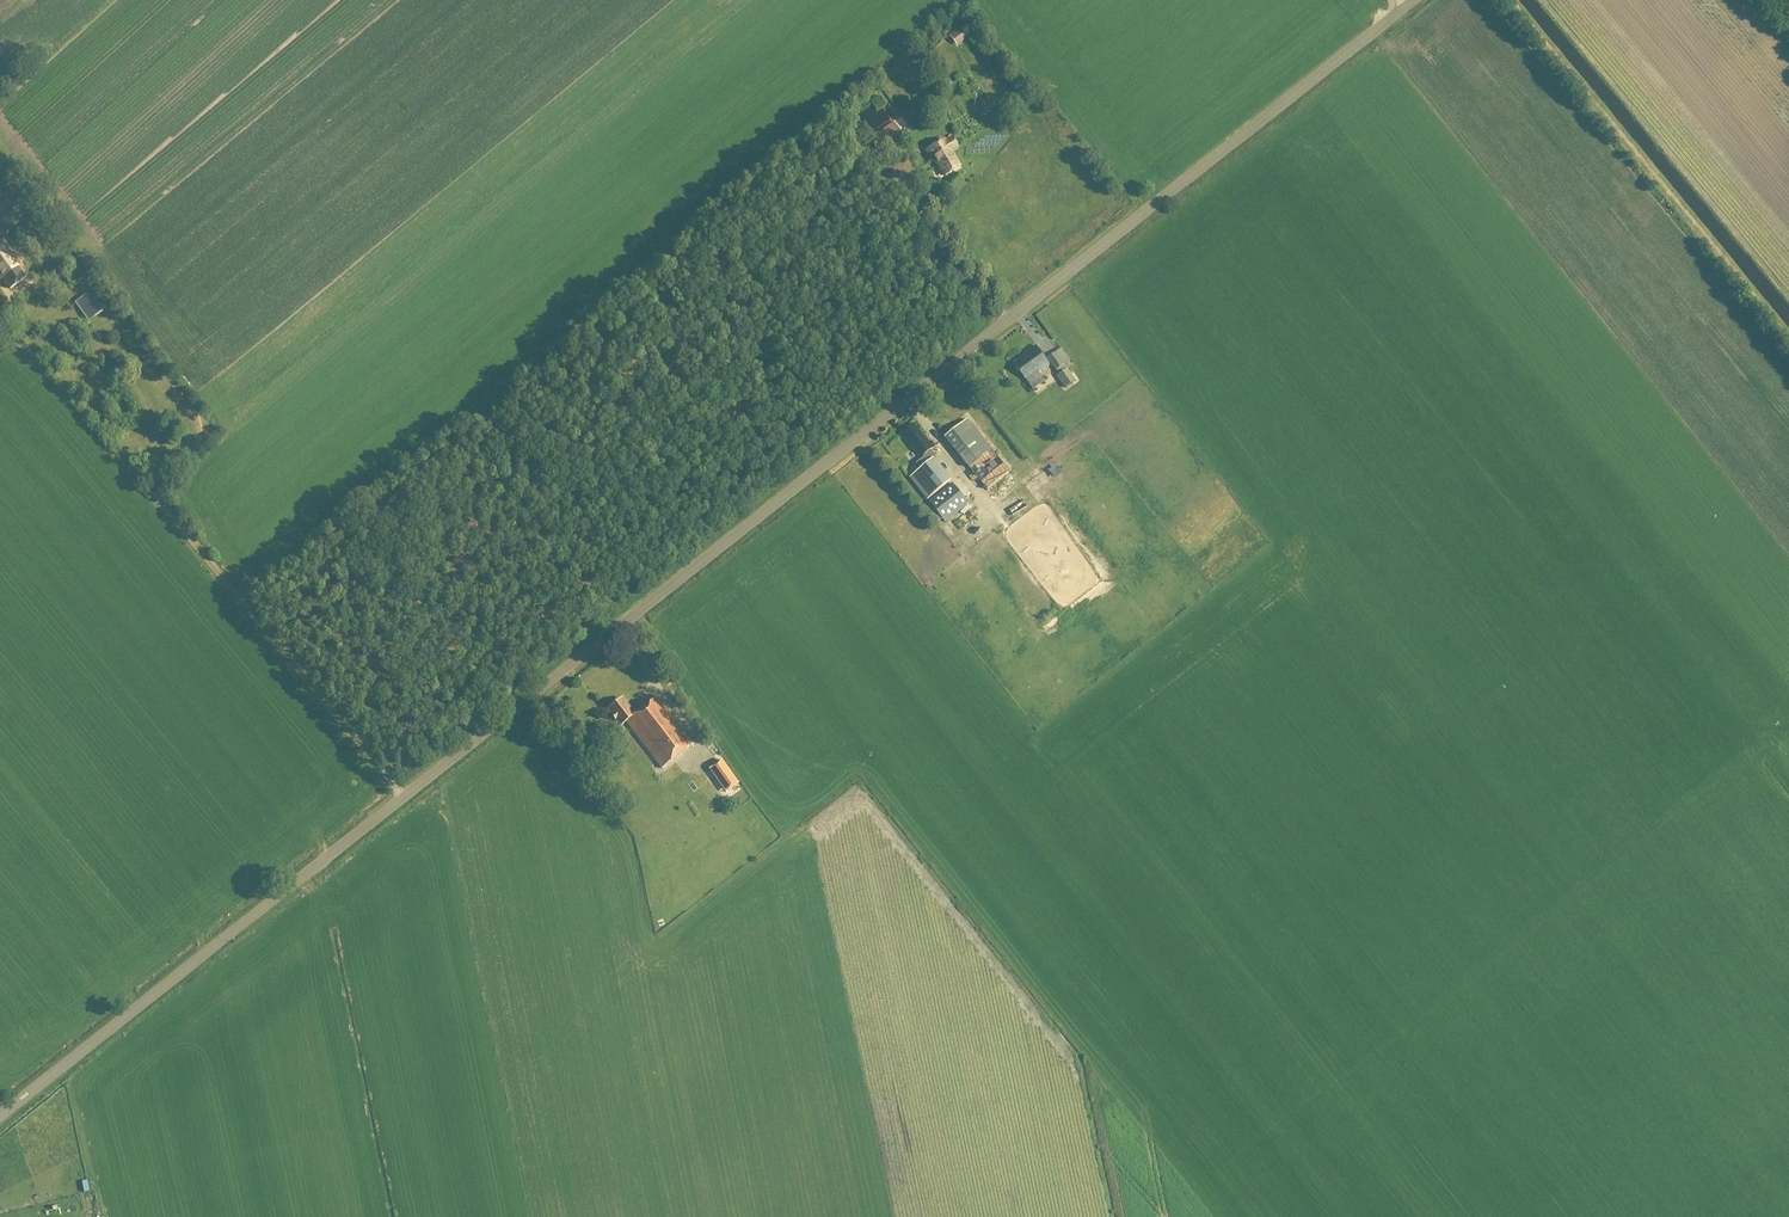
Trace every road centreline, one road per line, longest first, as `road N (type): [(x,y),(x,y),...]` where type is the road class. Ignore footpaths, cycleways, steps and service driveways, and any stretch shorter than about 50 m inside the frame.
road 1 (unclassified): [(0,1121),(1415,0)]

